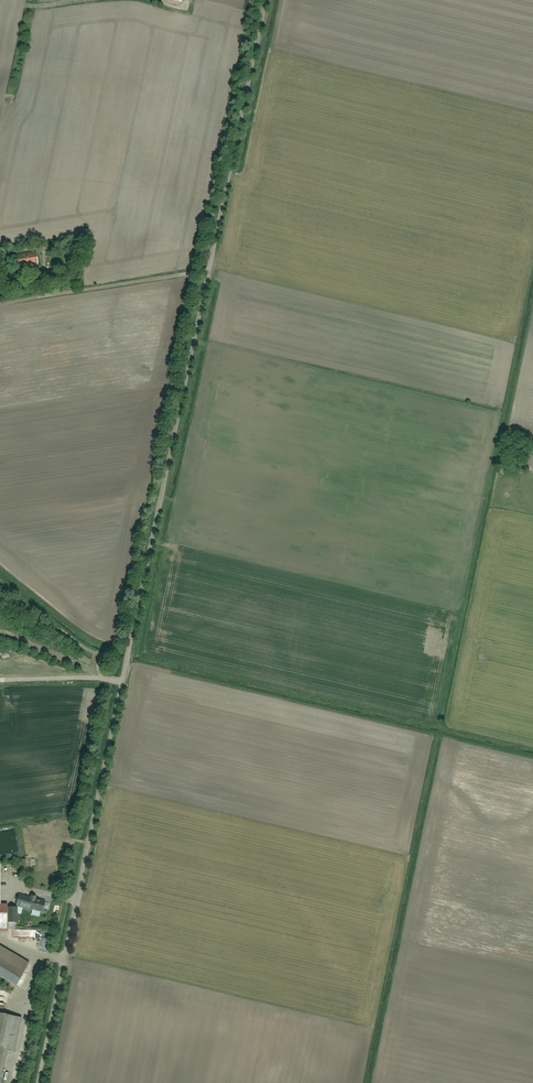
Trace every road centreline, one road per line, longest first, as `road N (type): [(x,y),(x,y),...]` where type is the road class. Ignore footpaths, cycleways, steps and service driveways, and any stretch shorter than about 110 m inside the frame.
road 1 (unclassified): [(267,0),(40,1082)]

